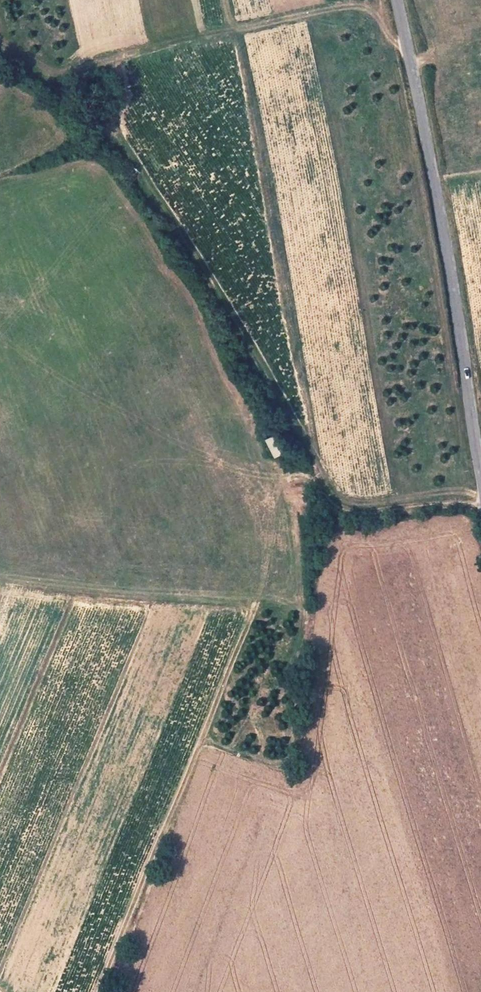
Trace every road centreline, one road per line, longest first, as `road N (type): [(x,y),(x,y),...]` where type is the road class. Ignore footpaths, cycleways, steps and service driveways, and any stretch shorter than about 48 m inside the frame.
road 1 (unclassified): [(394,0),(443,239),(480,491)]
road 2 (track): [(97,991),(256,605)]
road 3 (track): [(59,75),(178,41),(353,5),(377,14),(404,49)]
road 4 (track): [(480,504),(351,512),(314,481),(289,484)]

